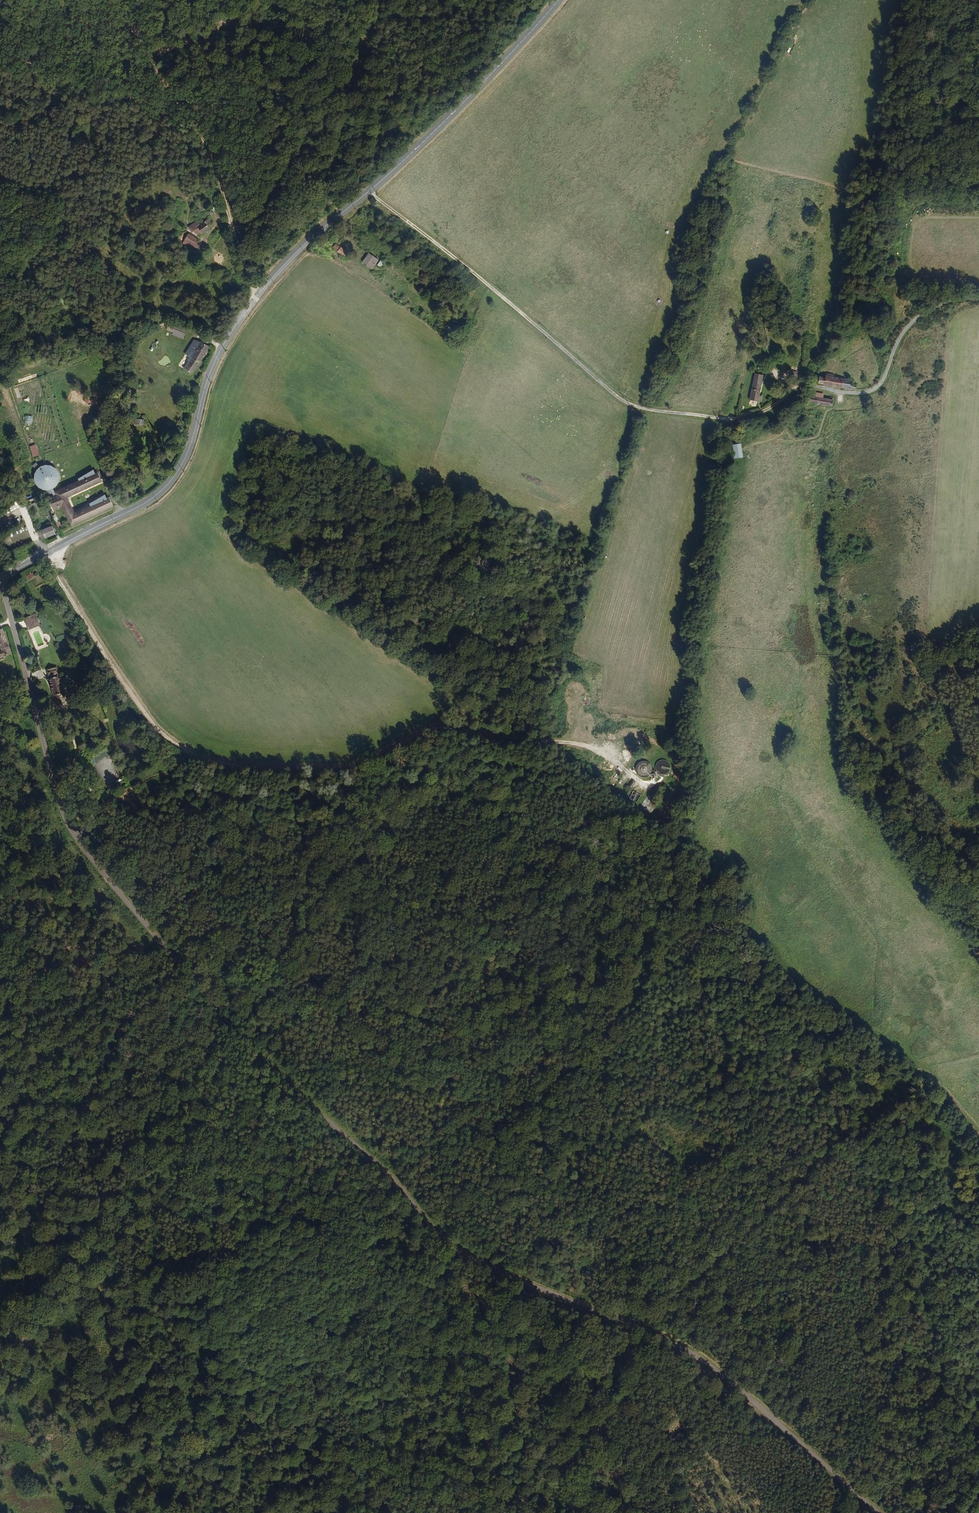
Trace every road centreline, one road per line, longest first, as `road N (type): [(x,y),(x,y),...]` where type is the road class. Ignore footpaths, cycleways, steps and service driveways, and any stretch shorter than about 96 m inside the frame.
road 1 (unclassified): [(872,1512),(703,1364),(499,1275),(349,1139),(67,835),(2,579)]
road 2 (track): [(0,1368),(152,1125),(426,1215),(470,1353),(498,1512)]
road 3 (track): [(915,1070),(782,973),(747,877),(712,823),(695,737),(730,489),(754,437),(798,420),(813,386)]
road 4 (unclassified): [(978,296),(913,316),(865,394),(797,386),(764,410),(718,421),(633,410),(367,192)]
road 5 (track): [(622,767),(576,745),(447,728),(355,768),(212,763),(152,725),(45,554)]
road 6 (track): [(978,1054),(915,1070),(625,1330),(492,1512)]
road 7 (tertiary): [(367,192),(309,240),(240,319),(209,375),(176,475),(145,504),(2,579)]
road 8 (track): [(668,1297),(252,959)]
road 9 (track): [(891,350),(882,314),(887,225),(917,147),(948,107),(978,43)]
road 10 (track): [(135,0),(233,218),(257,295)]
road 11 (tertiary): [(556,0),(500,67),(367,192)]
road 12 (track): [(148,31),(99,10),(0,7)]
road 13 (track): [(160,57),(267,0)]

